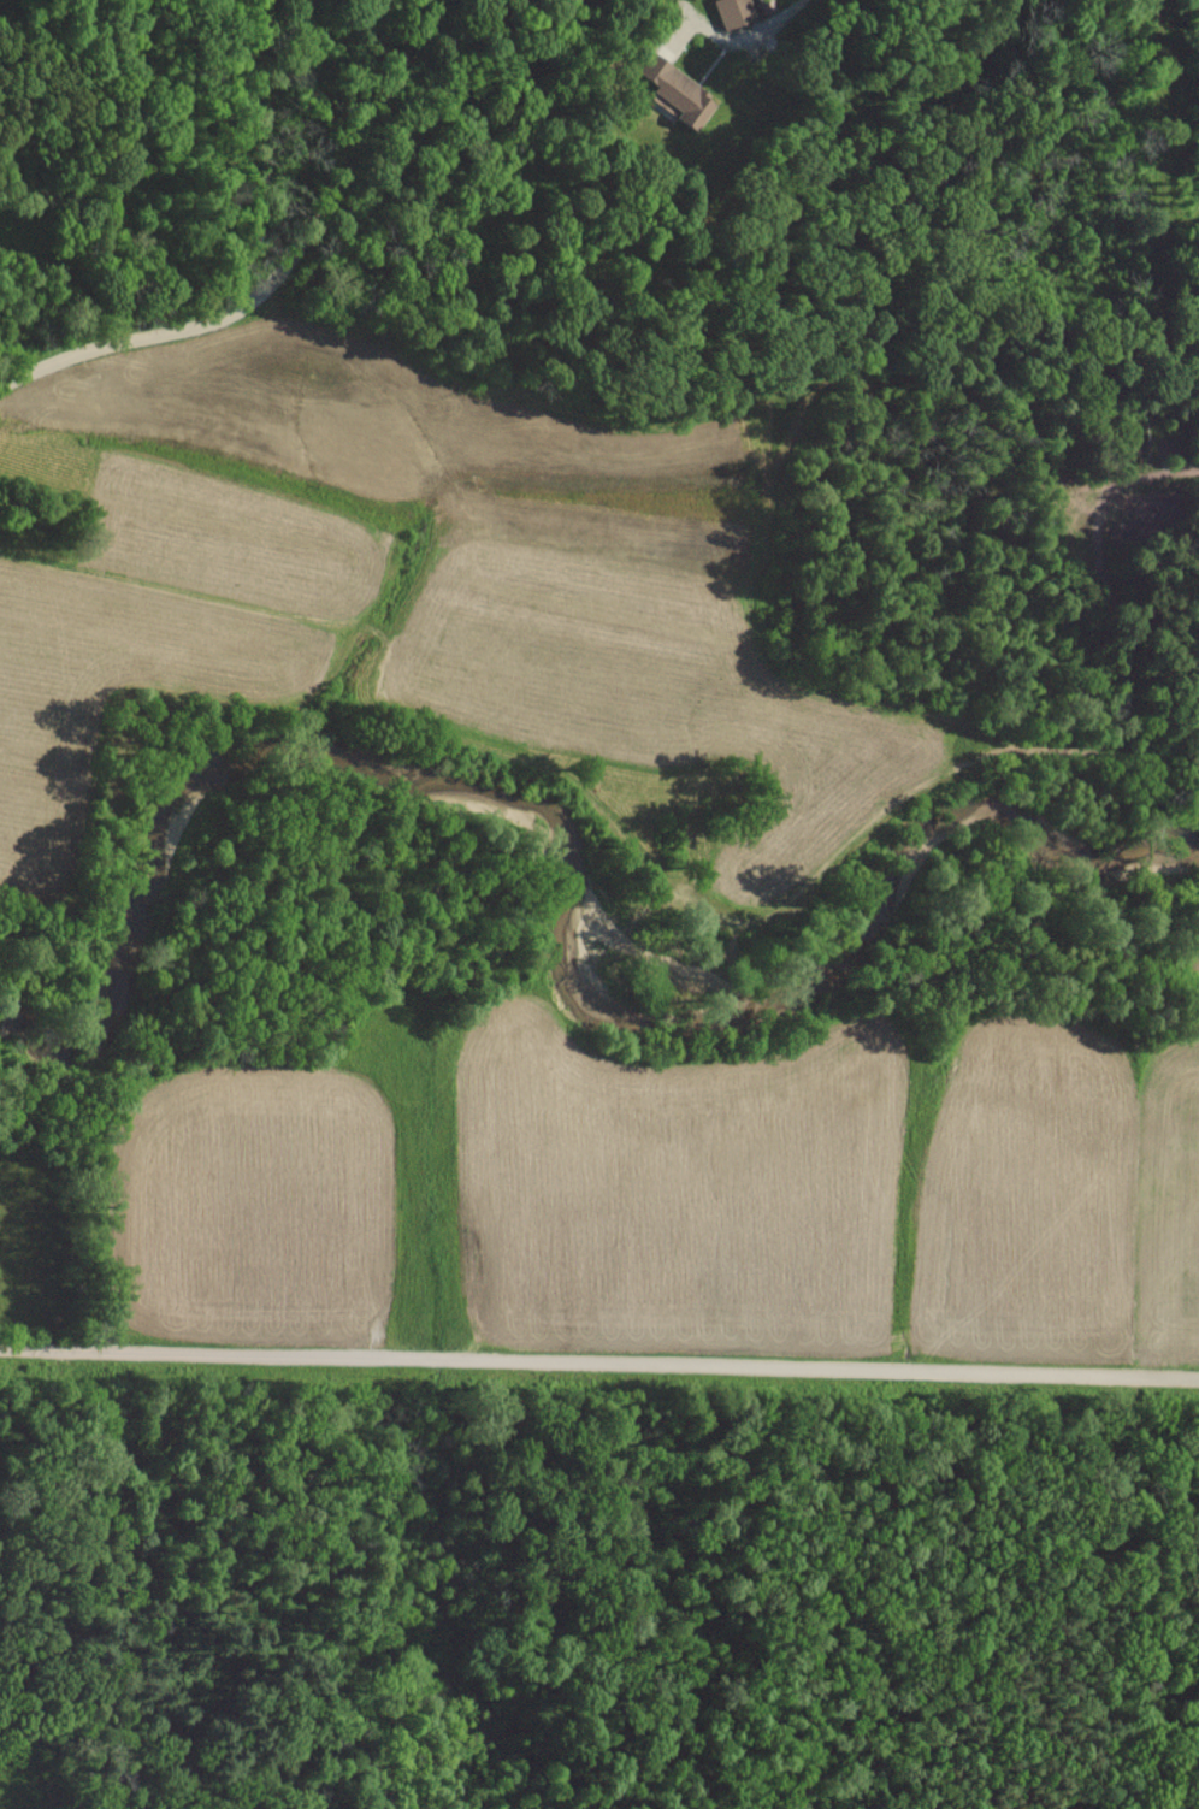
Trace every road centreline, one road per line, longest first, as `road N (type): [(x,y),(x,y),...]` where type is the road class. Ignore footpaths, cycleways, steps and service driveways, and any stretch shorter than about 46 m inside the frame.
road 1 (residential): [(1198,1370),(0,1347)]
road 2 (residential): [(0,391),(333,232),(394,159),(467,0)]

